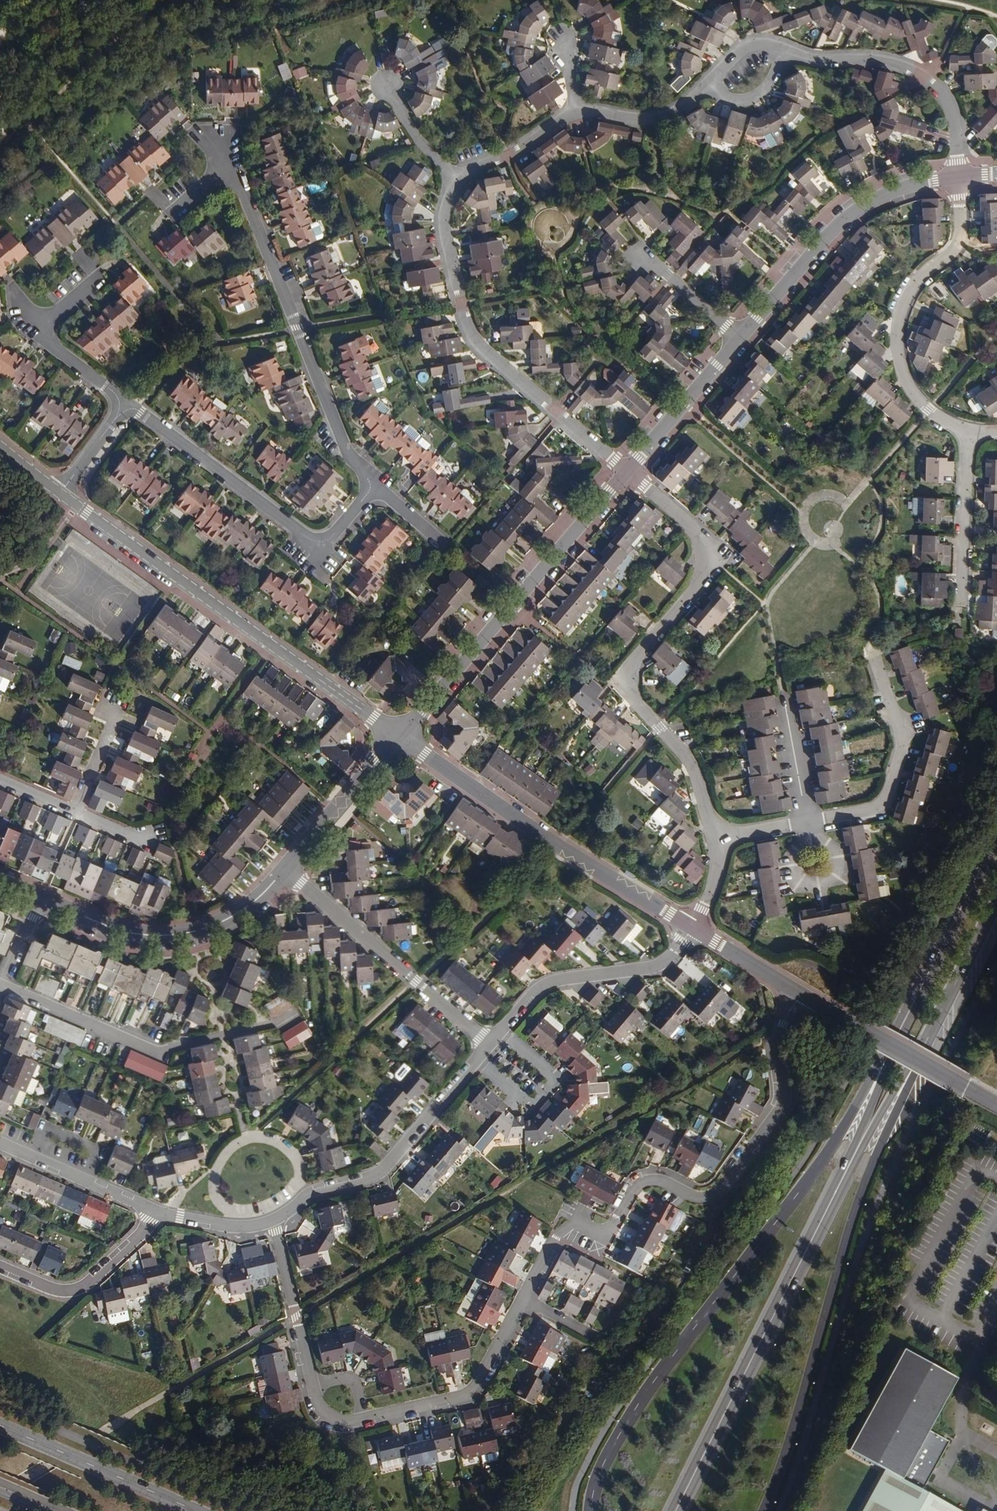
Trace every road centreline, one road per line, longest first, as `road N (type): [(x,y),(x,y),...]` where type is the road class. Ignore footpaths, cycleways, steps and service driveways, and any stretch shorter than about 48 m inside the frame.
road 1 (primary): [(900,1031),(834,1140),(631,1413),(603,1465),(591,1510)]
road 2 (secondary): [(900,1031),(855,1143),(670,1510)]
road 3 (secondary): [(683,1510),(872,1127),(928,1043)]
road 4 (residential): [(797,991),(778,1035),(783,1100),(717,1194),(704,1199),(642,1182),(607,1236),(575,1221),(556,1237),(523,1299)]
road 5 (primary): [(763,1510),(862,1191),(928,1043)]
road 6 (residential): [(713,840),(690,762),(626,682),(629,667),(700,579),(703,547),(694,529),(626,471)]
road 7 (residential): [(399,737),(60,493)]
road 8 (residential): [(626,471),(472,337),(446,234),(456,178)]
road 9 (residential): [(376,485),(347,451),(231,164)]
road 10 (tertiary): [(399,737),(626,471)]
road 11 (tertiary): [(691,927),(399,737)]
road 12 (residential): [(125,402),(313,542),(328,541),(376,485)]
road 13 (residential): [(1,987),(152,1052),(273,1026),(298,1012)]
road 14 (residential): [(959,177),(958,248),(914,285),(898,347),(917,399),(967,429)]
road 15 (residential): [(456,178),(509,156),(575,110),(667,115),(714,88)]
road 16 (tertiary): [(740,339),(864,205),(899,187),(959,177)]
road 17 (tertiary): [(39,893),(108,924),(169,933),(224,920),(286,867)]
road 18 (residential): [(286,867),(490,1043)]
road 19 (residential): [(476,1059),(377,1175),(314,1192),(271,1220)]
road 20 (residential): [(779,56),(880,60),(925,77),(953,113),(959,177)]
road 21 (residential): [(874,657),(901,739),(889,797),(873,809),(807,821)]
road 22 (residential): [(691,927),(661,965),(545,984),(501,1030)]
road 23 (track): [(0,157),(69,79),(162,0)]
road 24 (primary): [(996,838),(900,1031)]
road 25 (residential): [(523,1299),(464,1396),(366,1418)]
road 26 (primary): [(192,1510),(0,1427)]
road 27 (residential): [(162,1213),(75,1289),(54,1290),(0,1266)]
road 28 (tertiary): [(965,1088),(797,991)]
road 29 (residential): [(476,1059),(532,1108),(557,1077),(501,1030)]
road 30 (residential): [(963,616),(967,429)]
road 31 (residential): [(125,402),(40,336),(96,282)]
road 32 (residential): [(162,1213),(0,1144)]
road 33 (tertiary): [(626,471),(740,339)]
road 34 (tertiary): [(286,867),(399,737)]
road 35 (residential): [(313,1386),(271,1220)]
road 36 (primary): [(928,1043),(996,904)]
road 37 (residential): [(782,693),(807,821)]
road 38 (residential): [(740,339),(657,266),(639,260)]
road 39 (tertiary): [(797,991),(691,927)]

